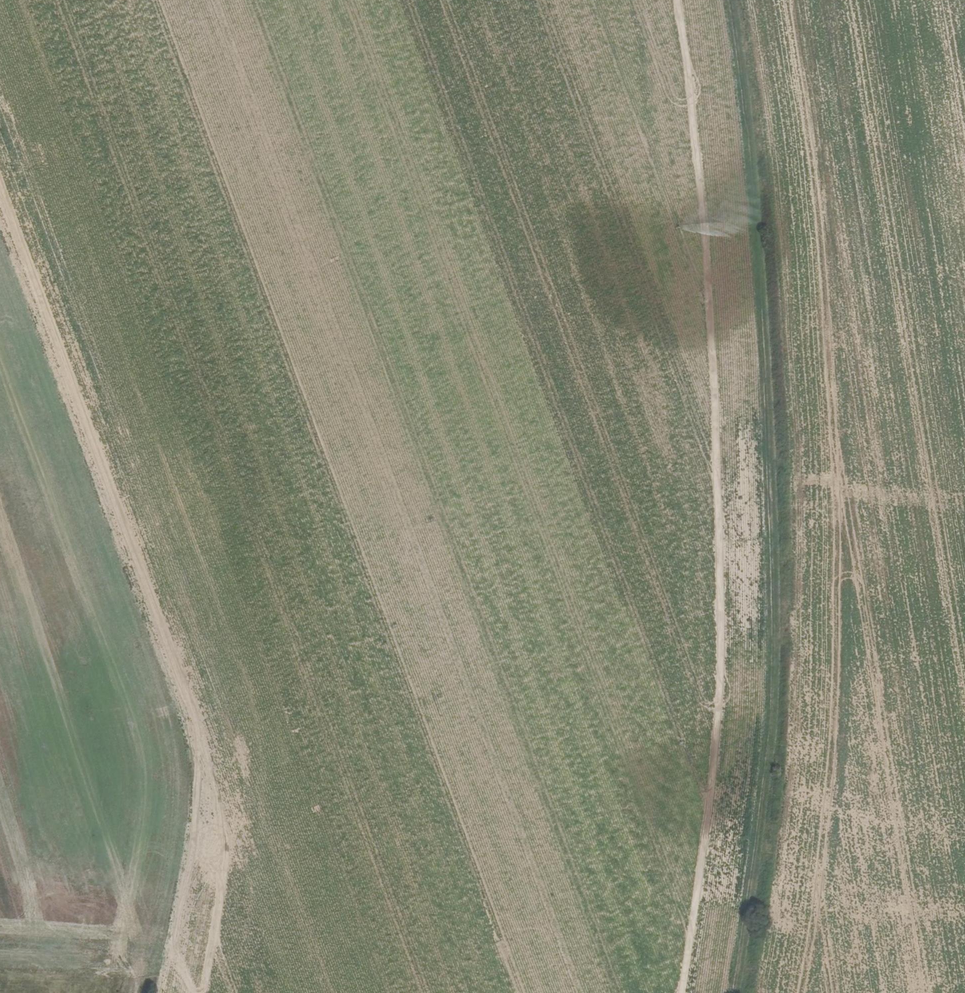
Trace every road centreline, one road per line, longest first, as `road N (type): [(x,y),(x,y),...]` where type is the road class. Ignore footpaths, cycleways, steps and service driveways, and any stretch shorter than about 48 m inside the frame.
road 1 (track): [(742,992),(782,643),(774,380),(734,0)]

